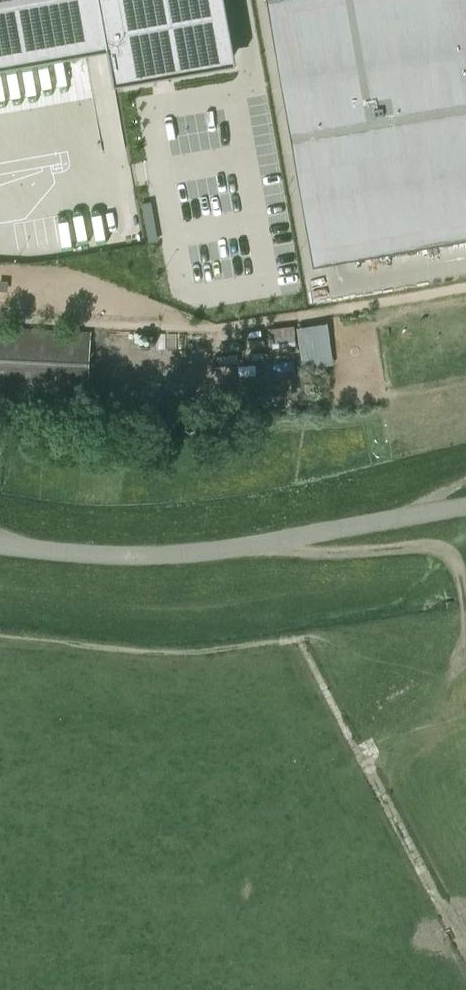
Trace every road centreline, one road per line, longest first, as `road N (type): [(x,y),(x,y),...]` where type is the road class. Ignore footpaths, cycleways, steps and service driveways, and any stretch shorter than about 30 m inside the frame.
road 1 (unclassified): [(465,507),(166,554),(0,545)]
road 2 (track): [(0,319),(209,329),(465,286)]

